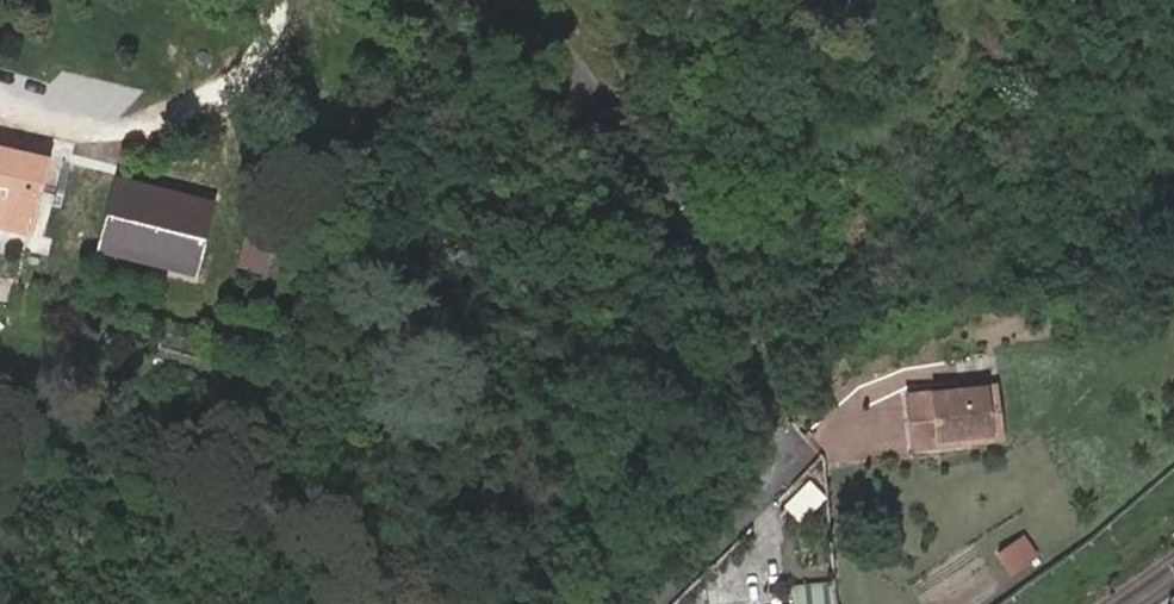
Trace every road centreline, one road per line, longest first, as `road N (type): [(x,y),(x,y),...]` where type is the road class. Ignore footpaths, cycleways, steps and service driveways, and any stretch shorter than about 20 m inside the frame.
road 1 (residential): [(658,603),(776,482),(787,453),(779,422)]

